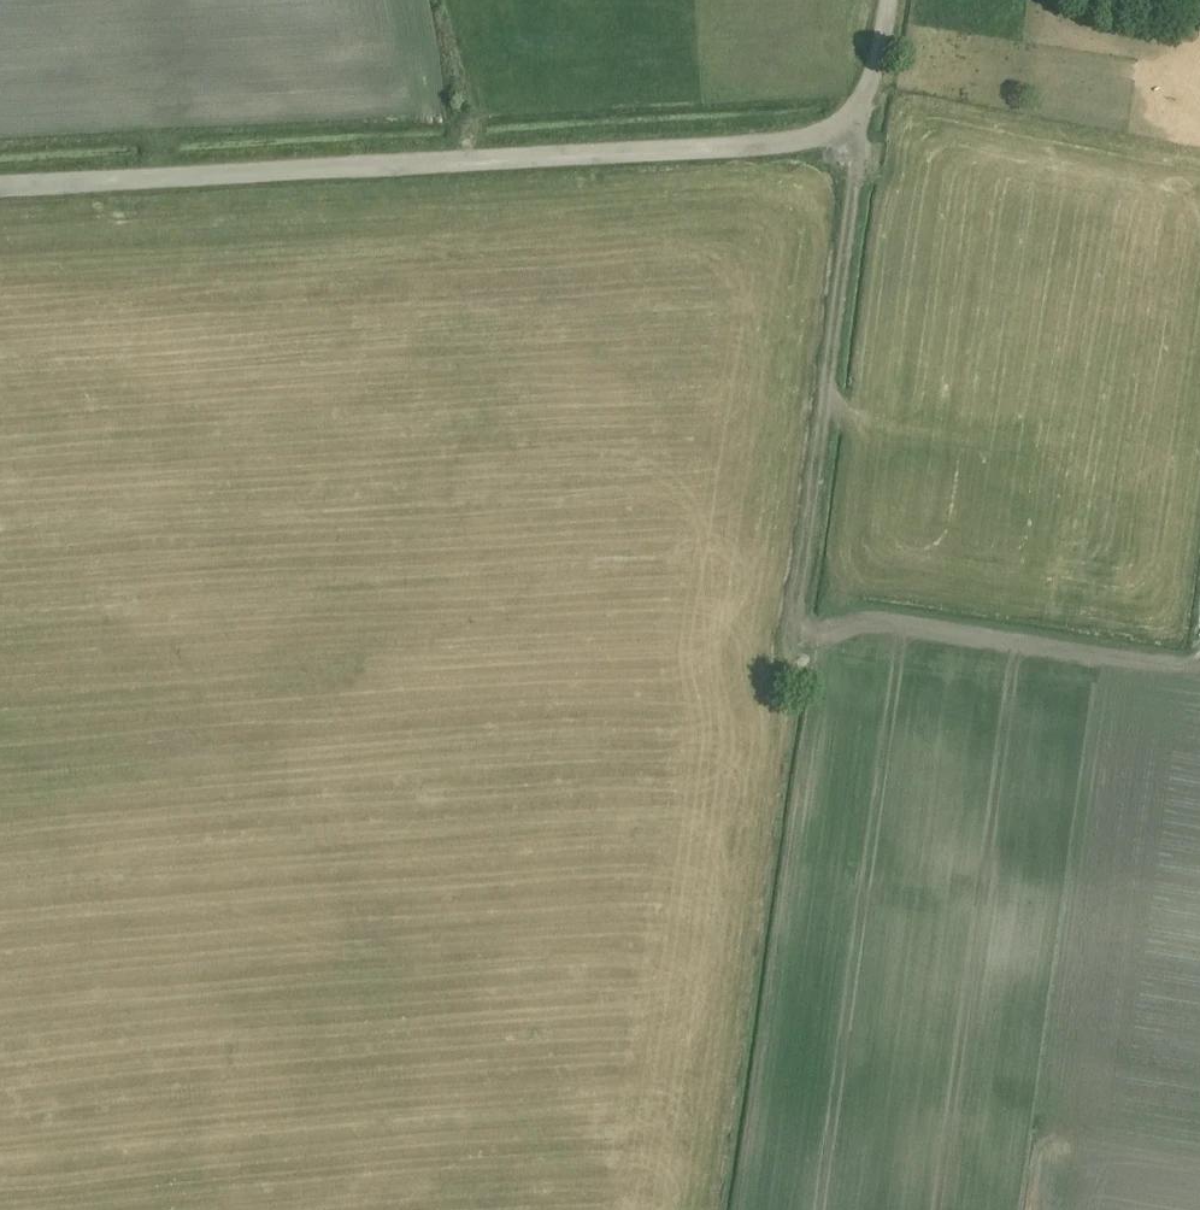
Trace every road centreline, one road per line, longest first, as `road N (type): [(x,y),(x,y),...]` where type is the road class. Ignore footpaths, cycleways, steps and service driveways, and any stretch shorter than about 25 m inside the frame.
road 1 (track): [(0,186),(784,145),(838,123),(861,100),(877,66),(886,0)]

